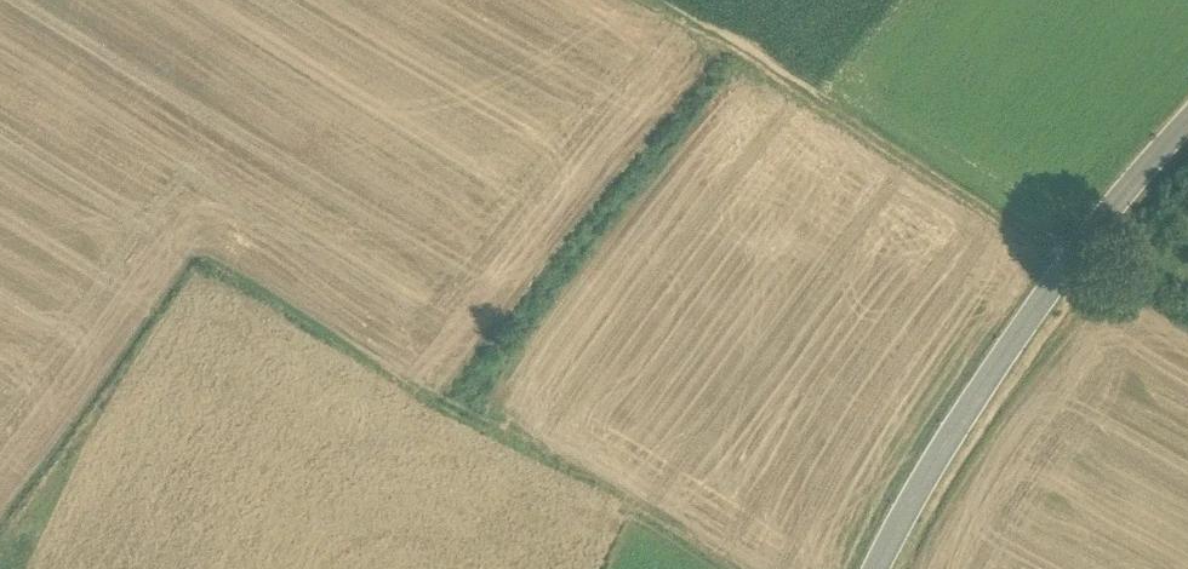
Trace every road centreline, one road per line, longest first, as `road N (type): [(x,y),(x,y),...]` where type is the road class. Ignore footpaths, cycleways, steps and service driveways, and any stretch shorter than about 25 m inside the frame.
road 1 (secondary): [(1187,126),(1121,200),(994,374),(931,467),(877,568)]
road 2 (track): [(1072,266),(643,0)]

